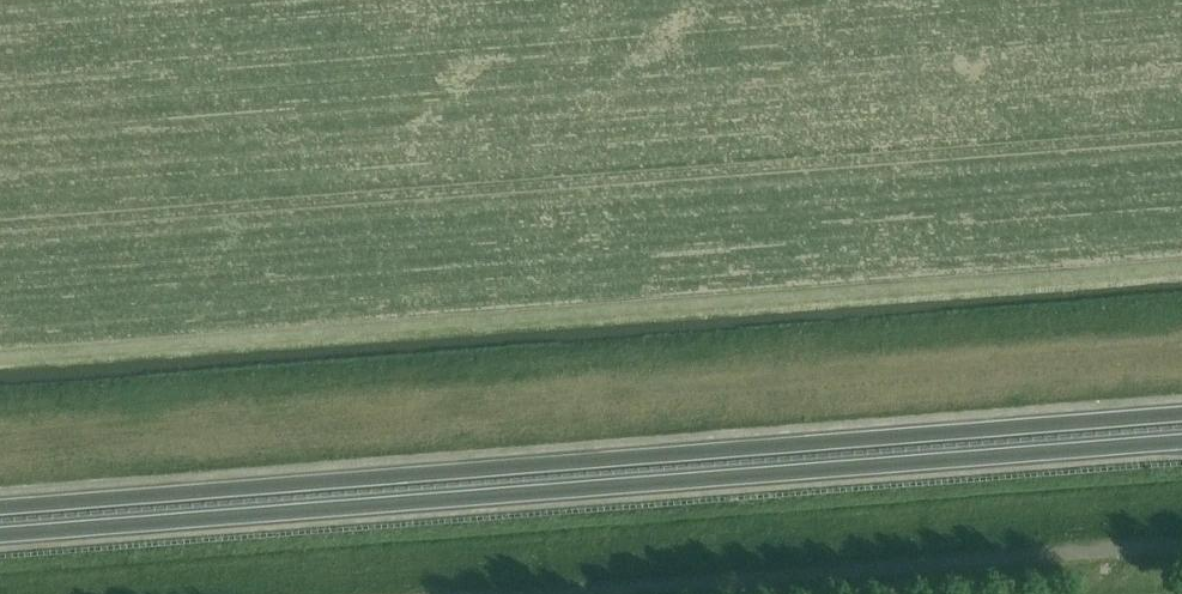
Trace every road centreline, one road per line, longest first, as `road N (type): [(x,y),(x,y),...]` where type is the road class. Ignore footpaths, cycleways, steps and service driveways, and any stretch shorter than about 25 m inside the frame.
road 1 (trunk): [(1181,415),(0,509)]
road 2 (trunk): [(0,535),(1181,442)]

